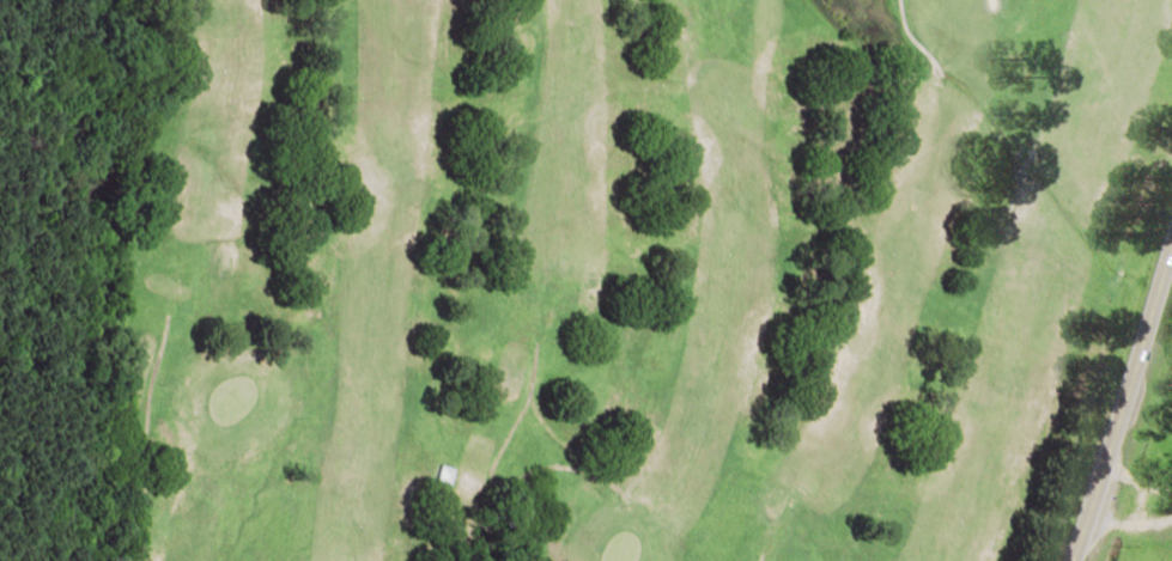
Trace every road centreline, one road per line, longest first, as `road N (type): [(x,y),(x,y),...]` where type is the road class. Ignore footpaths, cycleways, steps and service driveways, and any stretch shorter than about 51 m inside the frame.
road 1 (primary): [(1074,560),(1171,258)]

